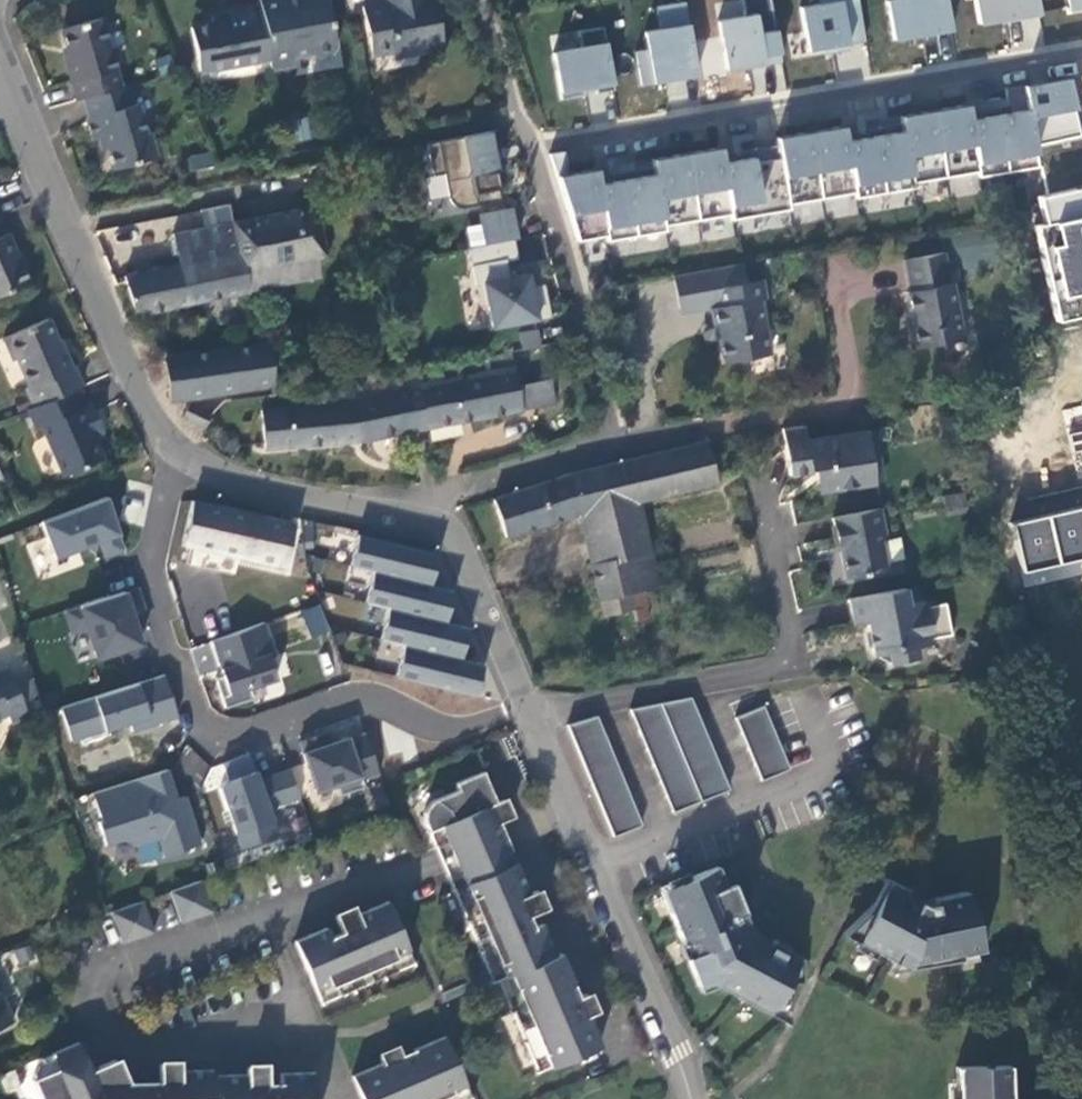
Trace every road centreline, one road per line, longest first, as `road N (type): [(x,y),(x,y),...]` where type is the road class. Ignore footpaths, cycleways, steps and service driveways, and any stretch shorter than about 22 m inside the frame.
road 1 (residential): [(526,147),(1081,54)]
road 2 (residential): [(524,712),(796,666),(760,522)]
road 3 (residential): [(0,61),(147,411),(172,448)]
road 4 (residential): [(524,712),(690,1098)]
road 5 (residential): [(172,448),(156,504),(156,557),(198,721),(244,728),(333,703)]
road 6 (unclassified): [(421,515),(461,491),(613,442),(702,429)]
road 7 (residential): [(172,448),(235,483),(421,515)]
road 8 (residential): [(421,515),(451,533),(524,712)]
road 9 (residential): [(476,0),(526,147)]
road 10 (residential): [(526,147),(566,268)]

